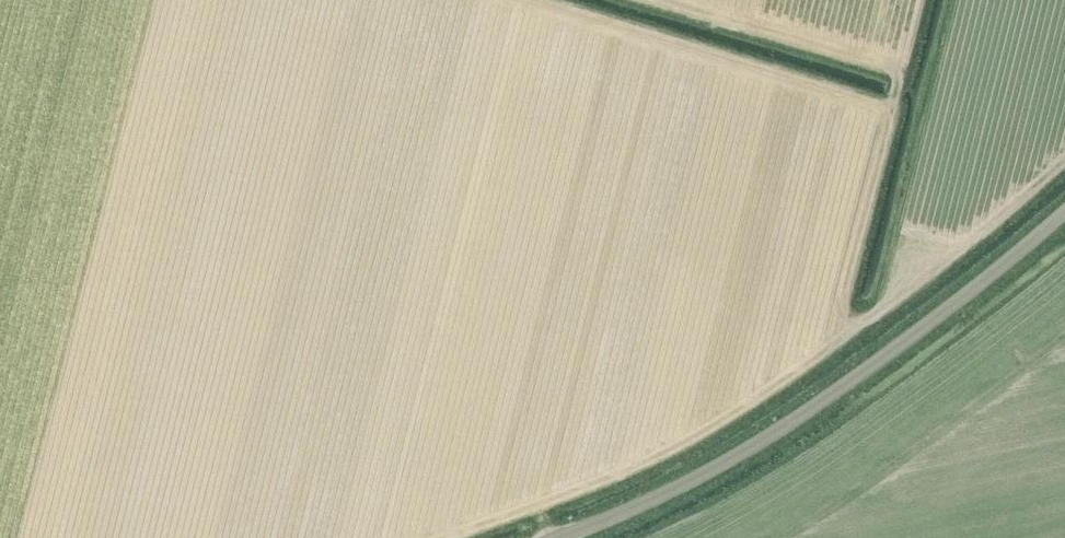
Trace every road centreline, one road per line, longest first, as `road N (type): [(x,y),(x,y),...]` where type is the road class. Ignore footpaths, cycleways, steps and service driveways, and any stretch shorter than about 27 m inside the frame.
road 1 (unclassified): [(1064,211),(781,427),(668,492),(558,537)]

